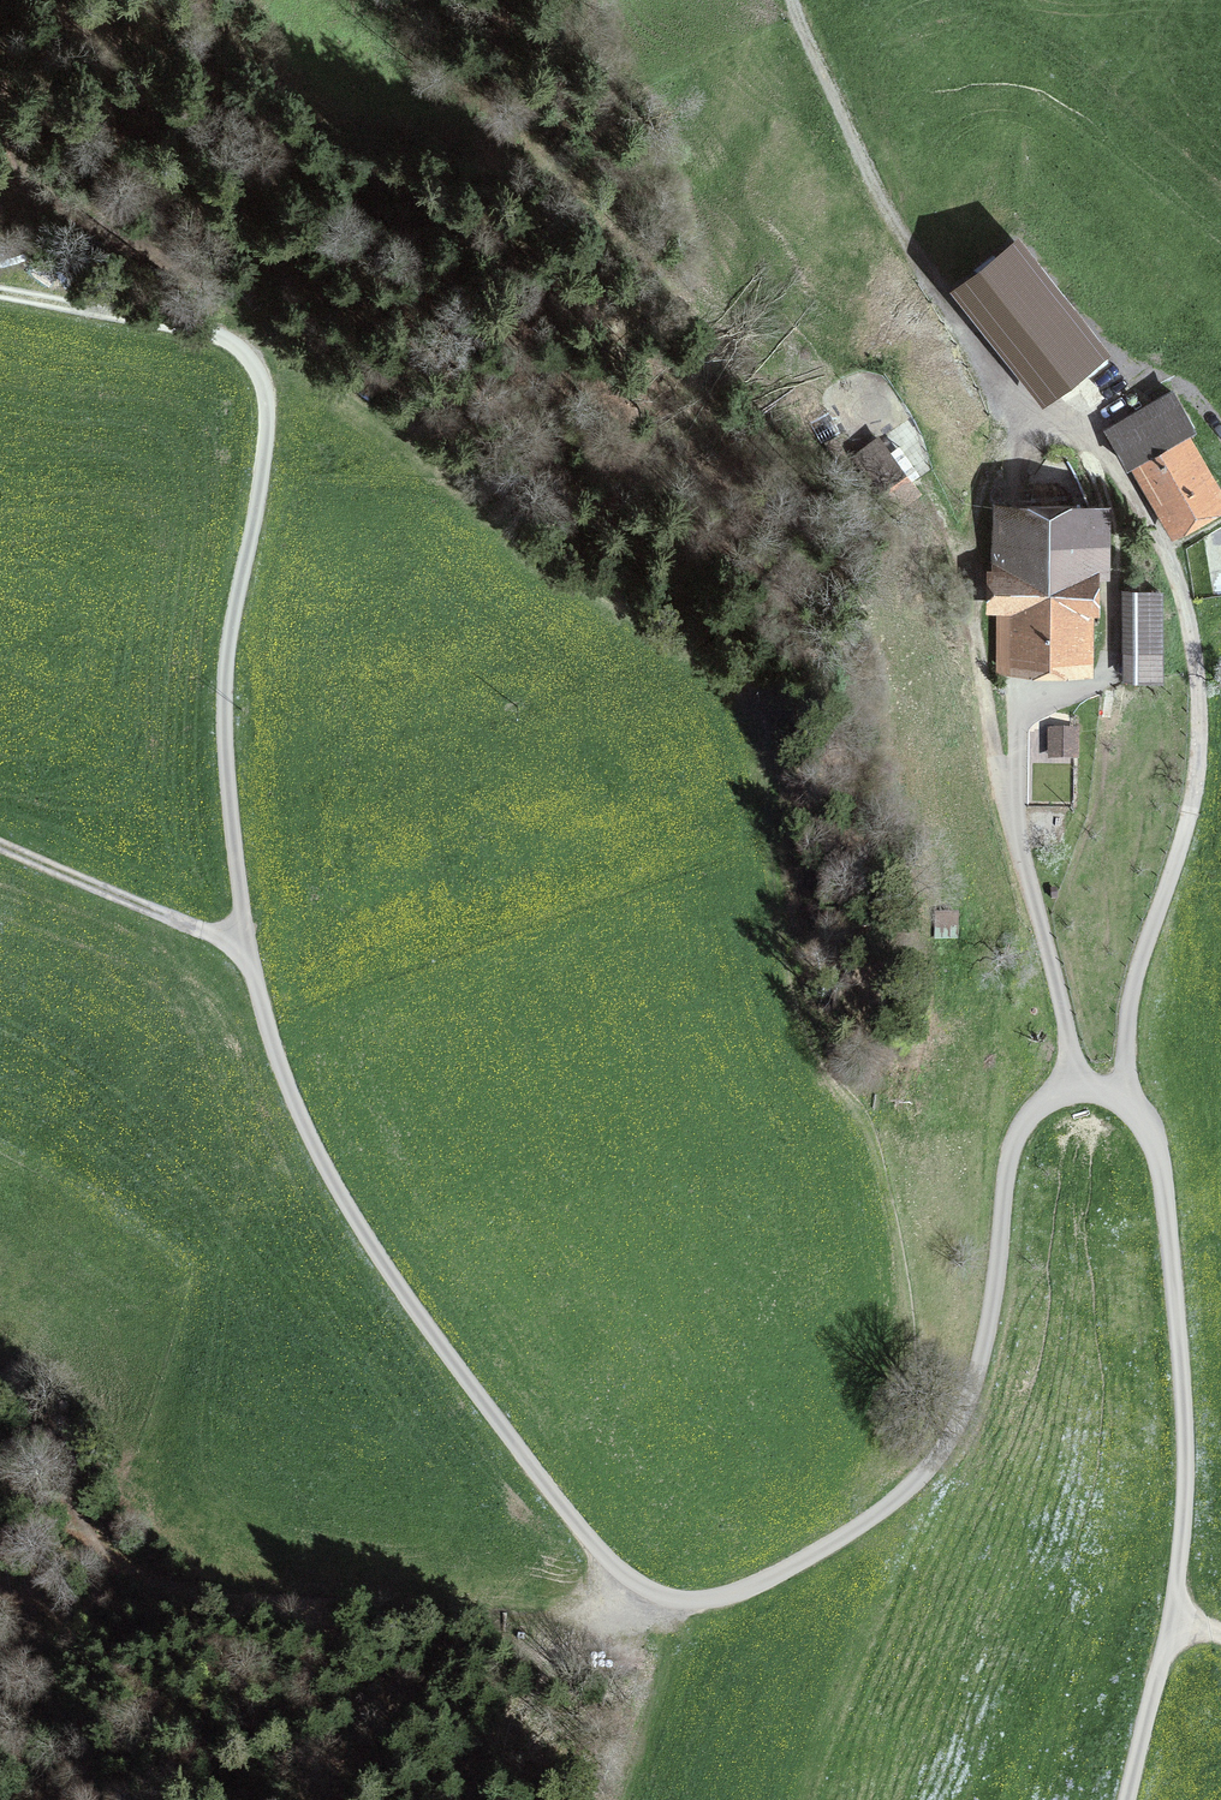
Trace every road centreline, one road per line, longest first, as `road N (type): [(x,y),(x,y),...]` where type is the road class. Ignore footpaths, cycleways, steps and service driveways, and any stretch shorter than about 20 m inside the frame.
road 1 (track): [(247,348),(259,397),(252,528),(210,670),(236,950),(404,1297),(584,1546),(610,1573),(667,1606)]
road 2 (track): [(792,0),(881,203),(980,362),(1024,411),(1102,455),(1168,550),(1183,595),(1198,681),(1197,756),(1191,809),(1123,1008),(1123,1101)]
road 3 (track): [(0,1393),(31,1414),(53,1451),(74,1531),(127,1575),(202,1592),(552,1615),(610,1573)]
road 4 (track): [(1024,411),(979,514),(968,560),(1004,797),(1065,1017)]
road 5 (track): [(1164,1197),(1185,1438),(1173,1612)]
road 6 (track): [(944,1449),(973,1383),(995,1299),(1013,1146),(1034,1109),(1069,1089)]
road 7 (track): [(667,1606),(709,1599),(794,1565),(892,1504),(944,1449)]
road 8 (track): [(2,156),(220,293),(247,348)]
road 9 (track): [(236,950),(0,846)]
road 10 (track): [(0,292),(247,348)]
road 11 (track): [(667,1606),(624,1799)]
road 12 (track): [(1173,1612),(1127,1799)]
road 13 (track): [(1164,1197),(1155,1148),(1136,1114),(1106,1093),(1069,1089)]

